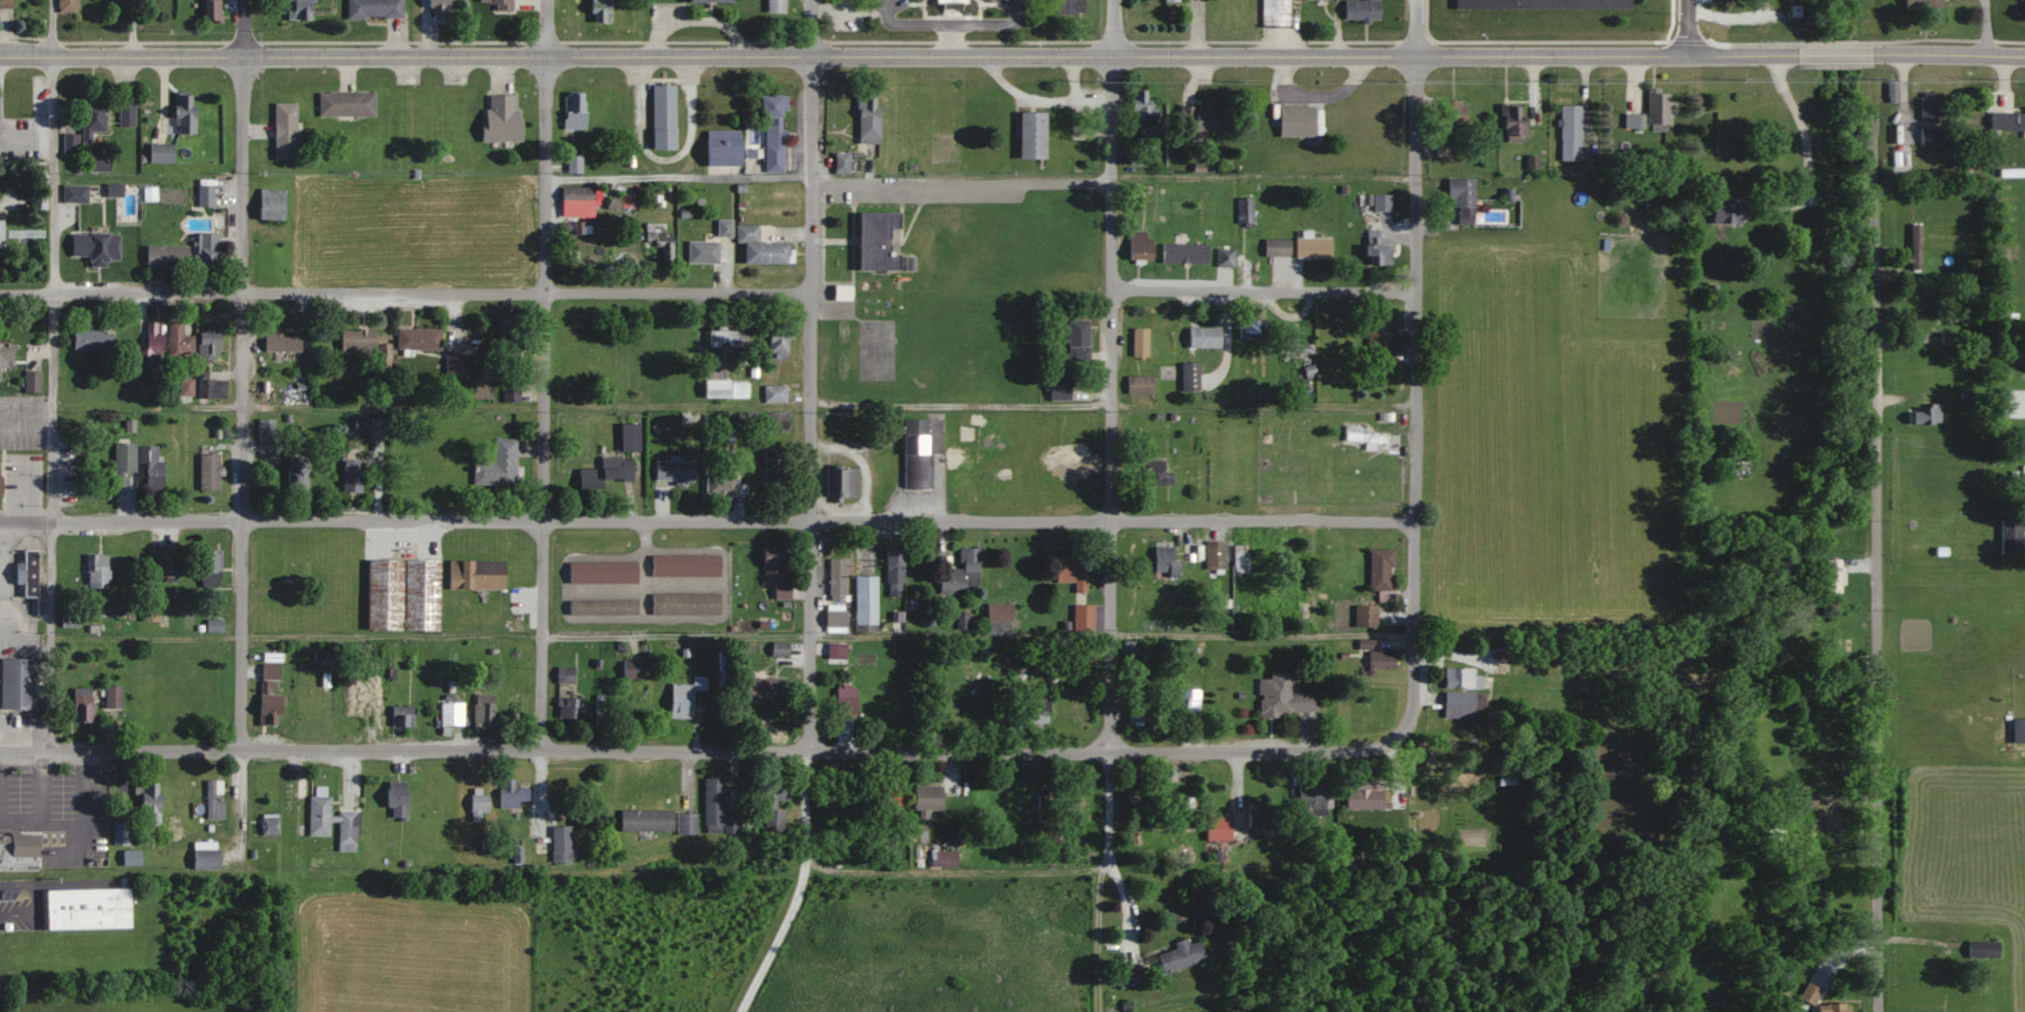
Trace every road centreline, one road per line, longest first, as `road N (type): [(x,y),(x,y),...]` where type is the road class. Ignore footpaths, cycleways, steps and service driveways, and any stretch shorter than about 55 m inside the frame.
road 1 (tertiary): [(1797,55),(0,54)]
road 2 (residential): [(1416,521),(0,521)]
road 3 (residential): [(1366,749),(0,752)]
road 4 (residential): [(1878,1011),(1873,116)]
road 5 (residential): [(811,292),(0,292)]
road 6 (residential): [(1366,749),(1397,734),(1414,703),(1418,0)]
road 7 (residential): [(1109,754),(1113,0)]
road 8 (residential): [(810,752),(811,0)]
road 9 (residential): [(543,749),(547,0)]
road 10 (residential): [(242,748),(244,0)]
road 11 (residential): [(1418,293),(1112,288)]
road 12 (residential): [(1110,182),(812,185)]
road 13 (tertiary): [(2024,55),(1873,53)]

